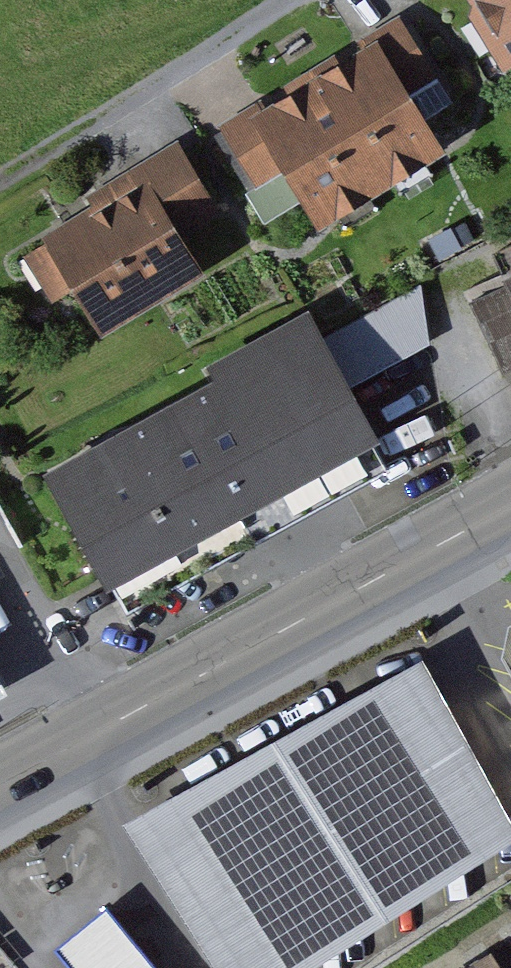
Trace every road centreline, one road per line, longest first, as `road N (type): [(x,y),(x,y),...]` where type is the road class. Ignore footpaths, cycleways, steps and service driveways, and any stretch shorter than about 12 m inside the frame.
road 1 (primary): [(0,792),(510,508)]
road 2 (track): [(152,96),(0,192)]
road 3 (residential): [(294,0),(152,96)]

